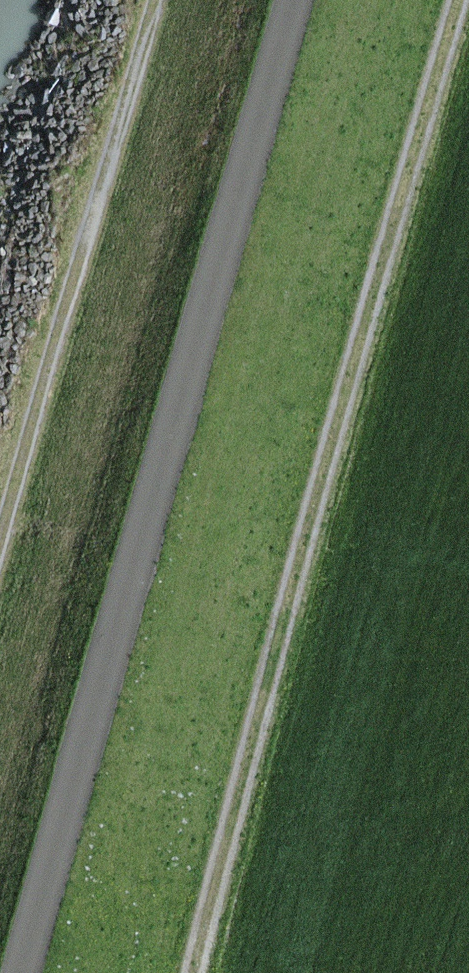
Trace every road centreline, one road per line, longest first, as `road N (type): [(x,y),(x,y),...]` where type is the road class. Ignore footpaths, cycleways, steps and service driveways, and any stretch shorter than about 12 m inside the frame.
road 1 (track): [(463,0),(192,972)]
road 2 (track): [(0,547),(154,0)]

